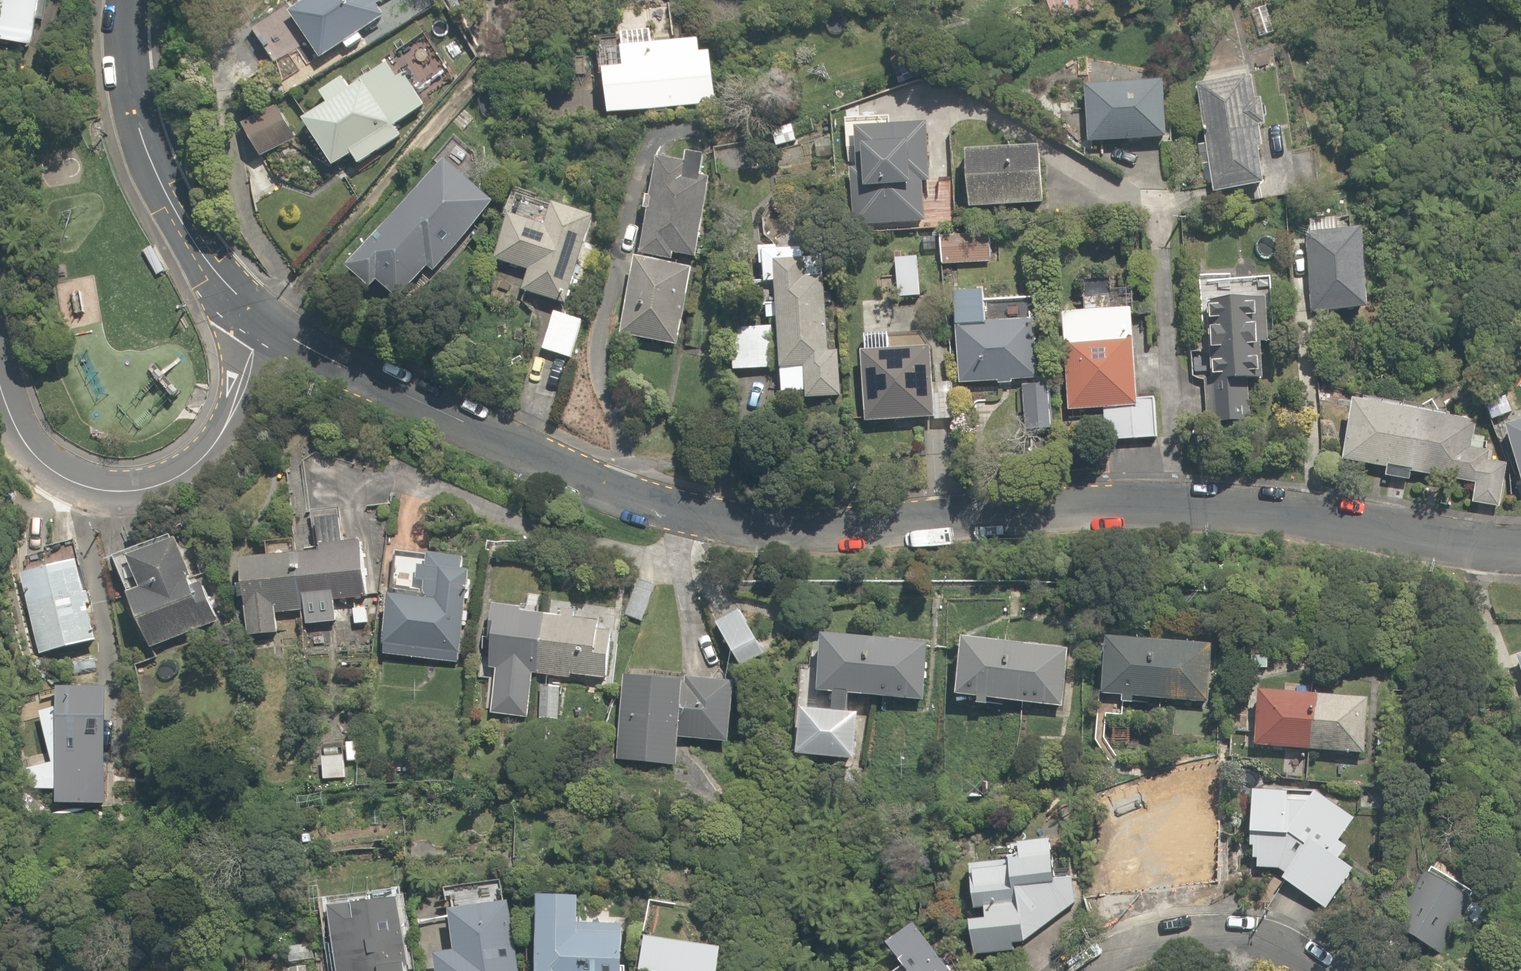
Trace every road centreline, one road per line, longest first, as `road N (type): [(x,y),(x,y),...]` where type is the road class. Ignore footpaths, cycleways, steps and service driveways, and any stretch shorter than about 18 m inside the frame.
road 1 (residential): [(273,336),(636,499),(794,520),(1172,502),(1520,532)]
road 2 (residential): [(273,336),(235,415),(201,461),(163,486),(109,493),(65,472),(25,410),(0,331)]
road 3 (residential): [(124,0),(124,52),(151,163),(210,263),(273,336)]
road 4 (residential): [(1317,970),(1270,946),(1227,935),(1151,943),(1093,970)]

